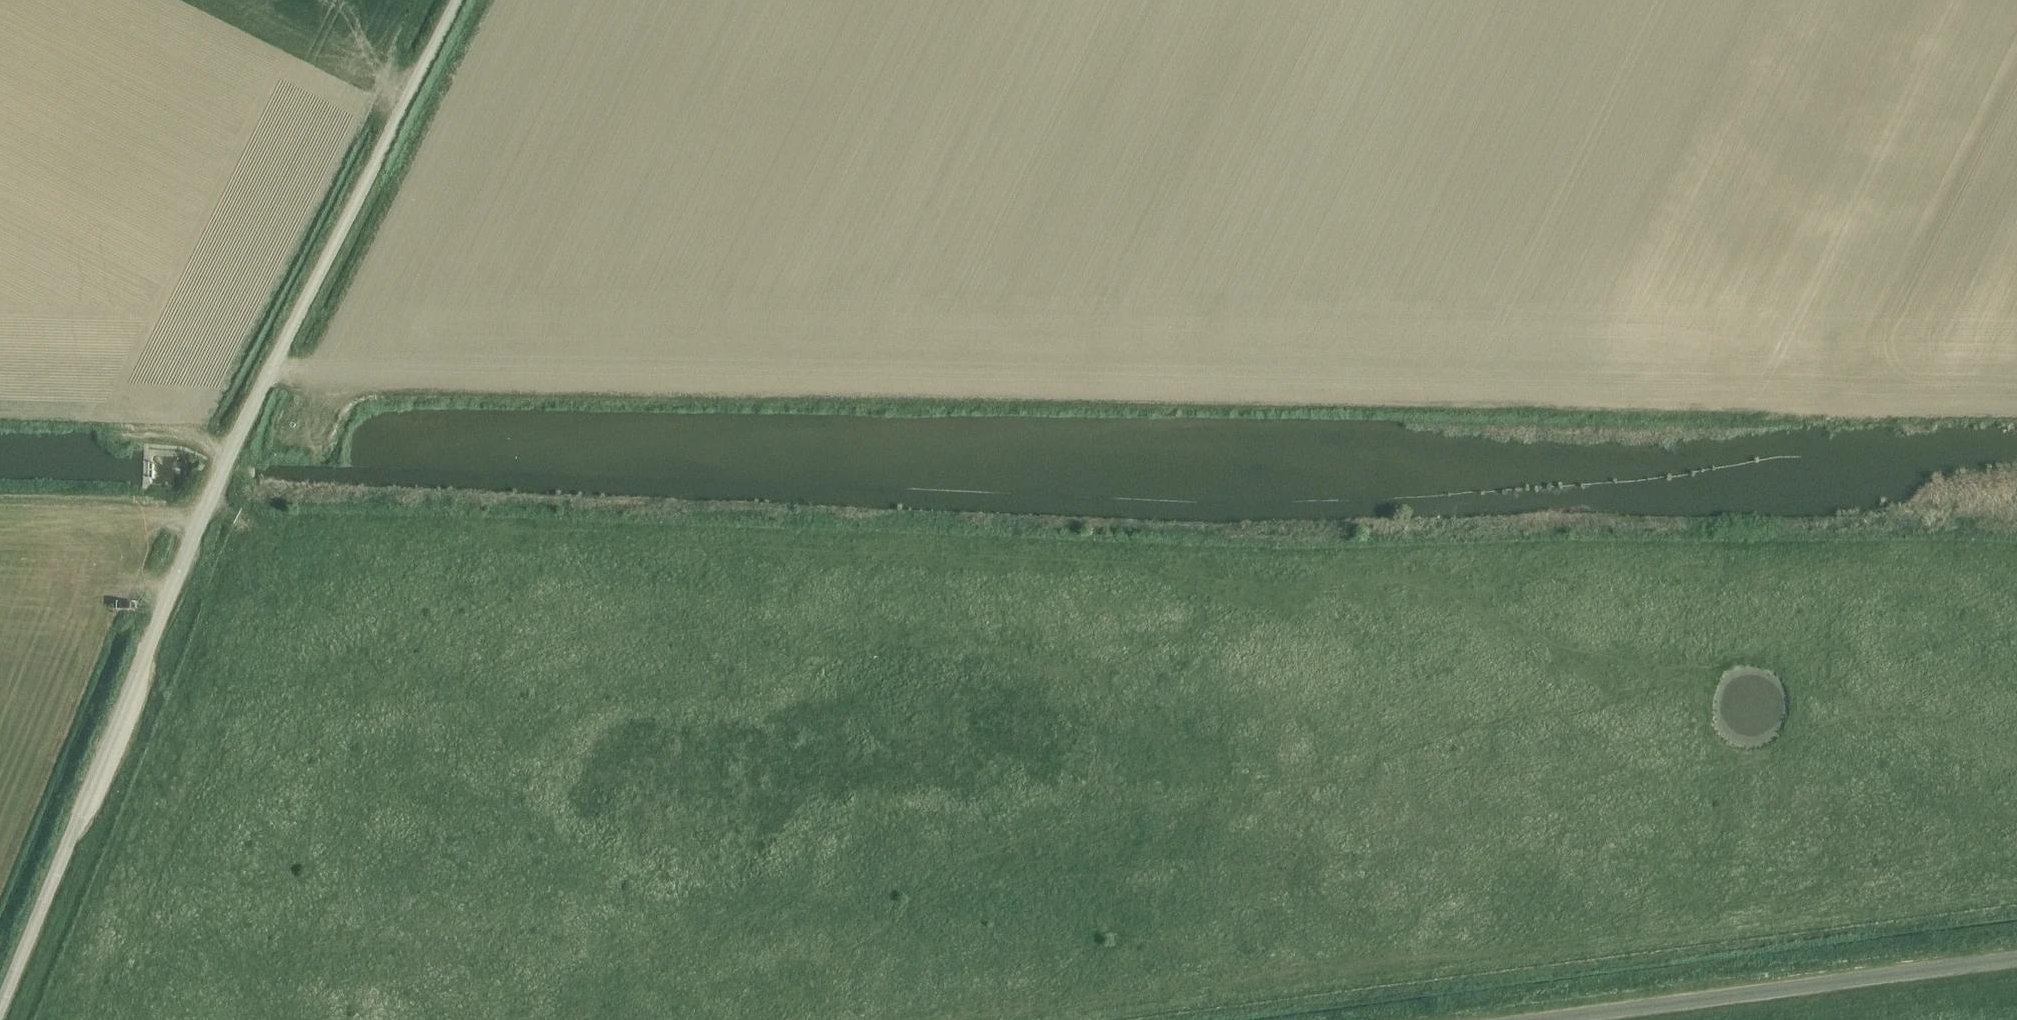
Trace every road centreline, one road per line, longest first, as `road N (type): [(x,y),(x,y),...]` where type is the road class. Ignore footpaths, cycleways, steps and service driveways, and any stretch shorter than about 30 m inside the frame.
road 1 (unclassified): [(0,1018),(209,506),(458,0)]
road 2 (unclassified): [(2016,962),(1585,1019)]

